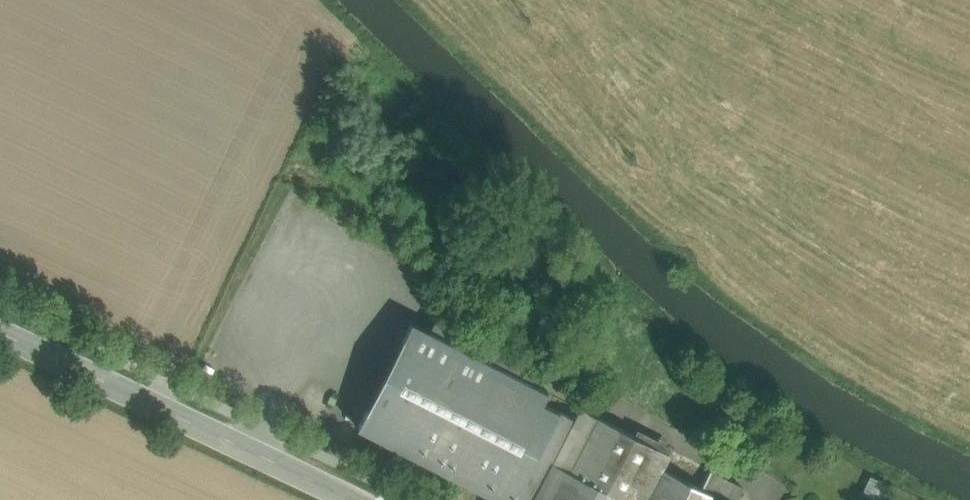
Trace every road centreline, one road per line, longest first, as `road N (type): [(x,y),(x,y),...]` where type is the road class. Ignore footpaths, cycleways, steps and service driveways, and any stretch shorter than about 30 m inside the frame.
road 1 (tertiary): [(0,333),(353,499)]

